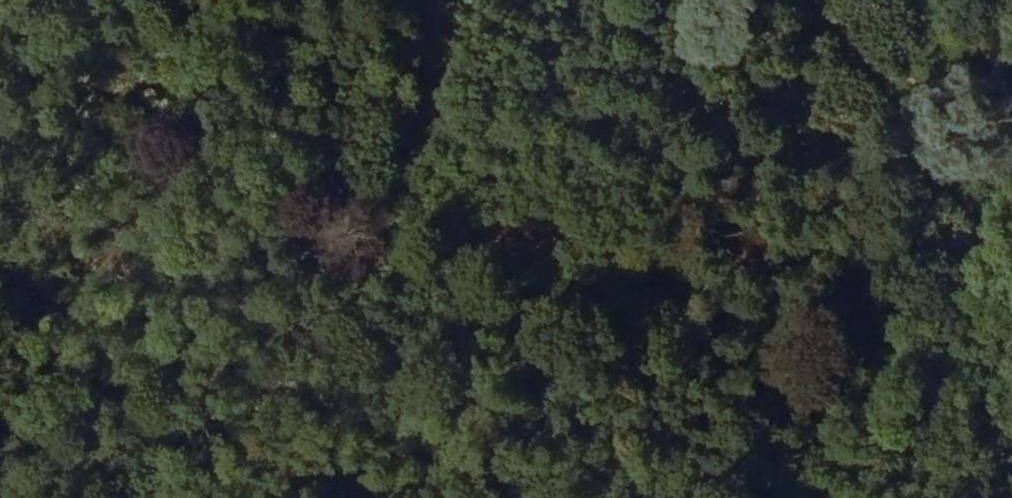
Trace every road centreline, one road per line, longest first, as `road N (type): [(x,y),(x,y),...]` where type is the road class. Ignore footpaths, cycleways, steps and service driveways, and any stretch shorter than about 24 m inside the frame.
road 1 (track): [(0,202),(535,497)]

